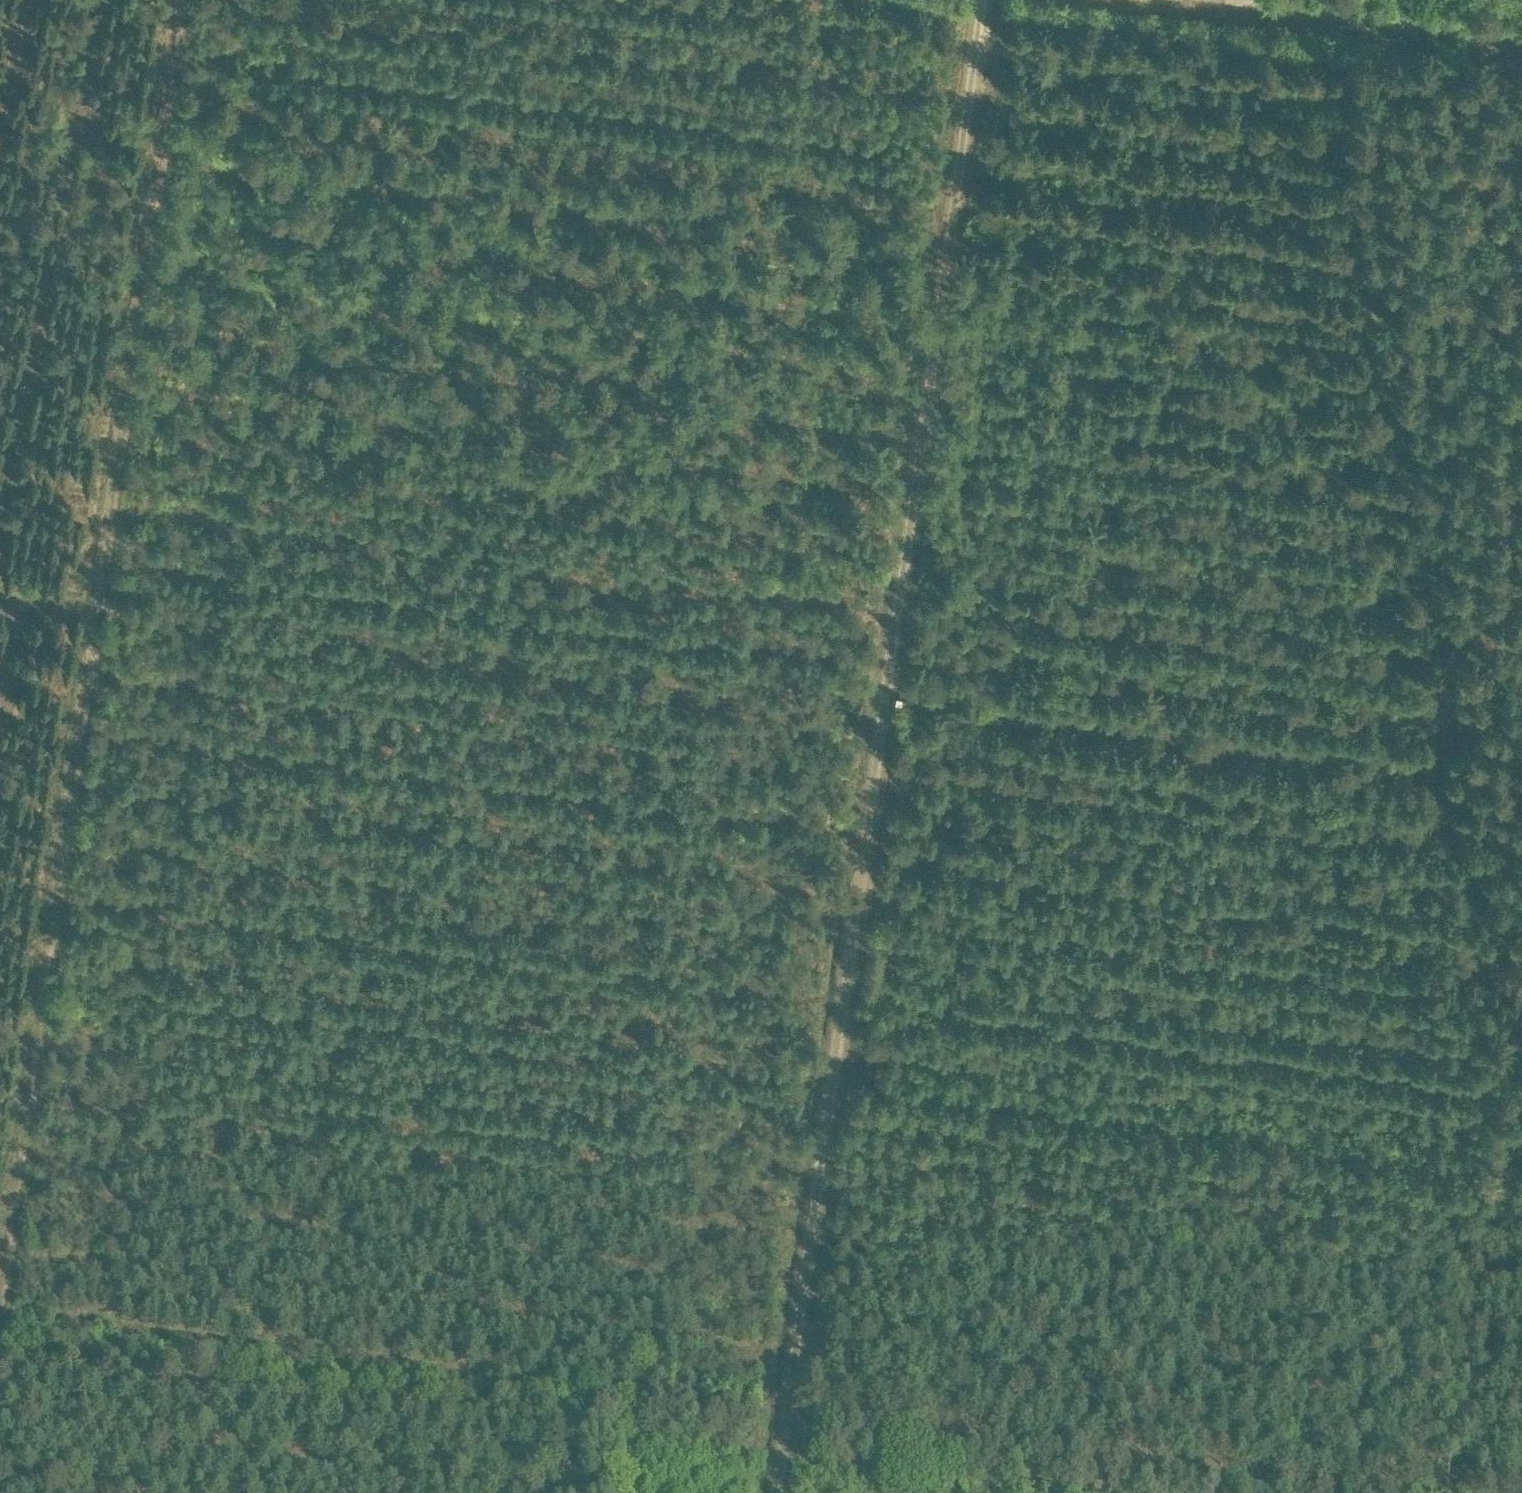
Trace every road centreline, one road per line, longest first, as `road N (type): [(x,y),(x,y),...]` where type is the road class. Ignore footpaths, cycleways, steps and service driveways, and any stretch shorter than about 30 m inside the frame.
road 1 (track): [(0,1334),(188,0)]
road 2 (track): [(1231,0),(1521,39)]

